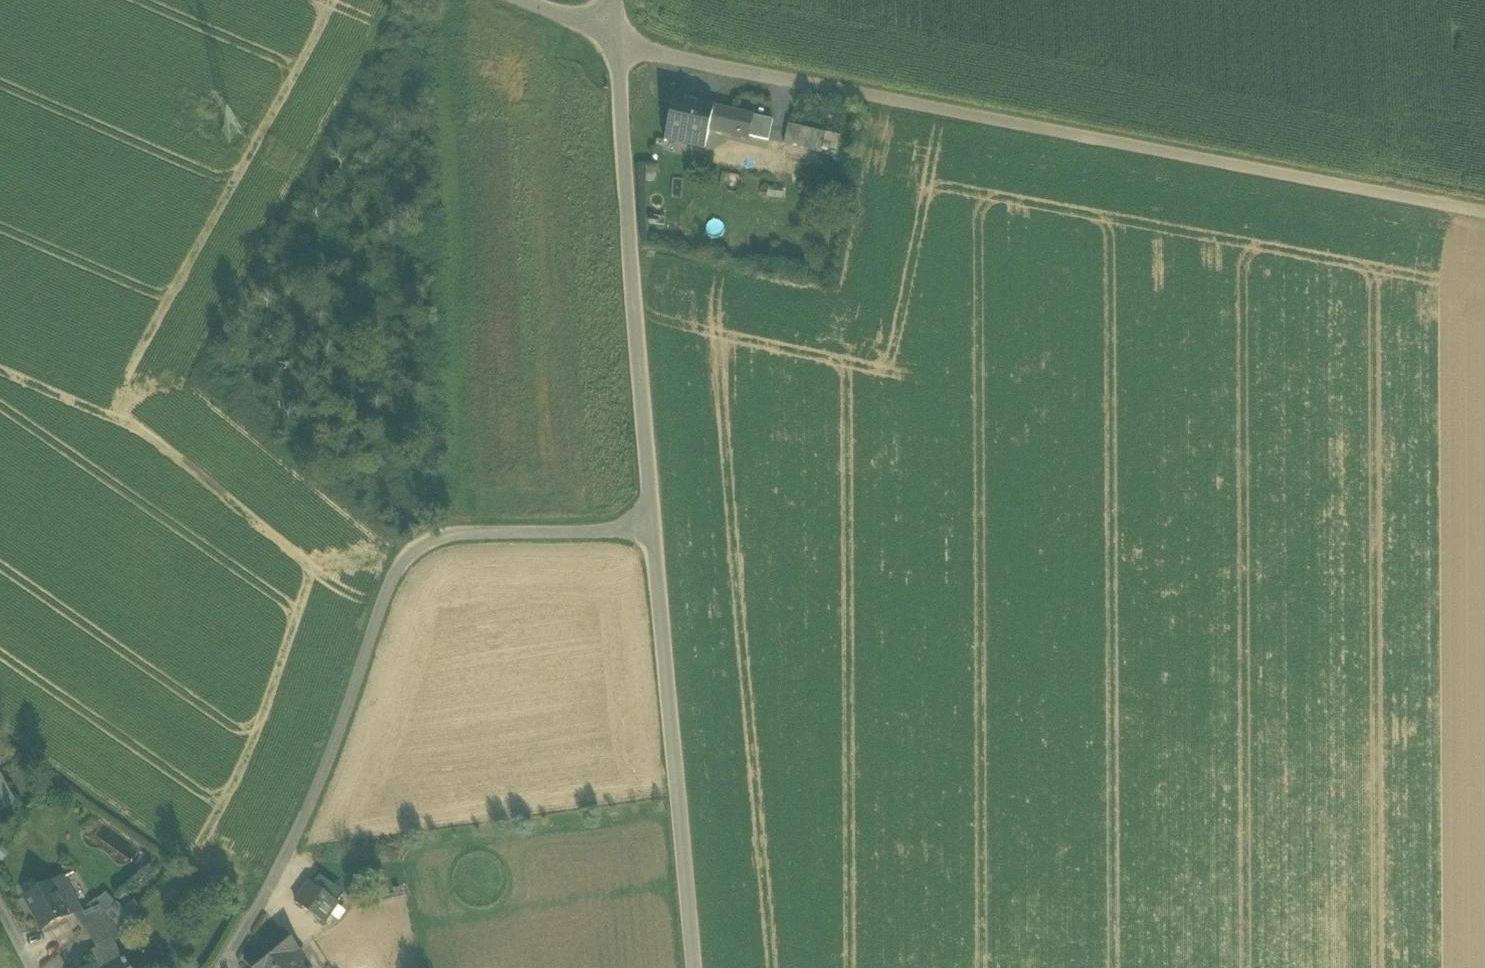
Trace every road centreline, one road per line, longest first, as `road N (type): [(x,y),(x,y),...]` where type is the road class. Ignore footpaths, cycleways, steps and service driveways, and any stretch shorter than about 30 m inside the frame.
road 1 (unclassified): [(616,38),(792,84),(1484,216)]
road 2 (residential): [(222,967),(286,852),(413,539),(652,529)]
road 3 (unclassified): [(616,38),(652,529)]
road 4 (unclassified): [(652,529),(692,967)]

